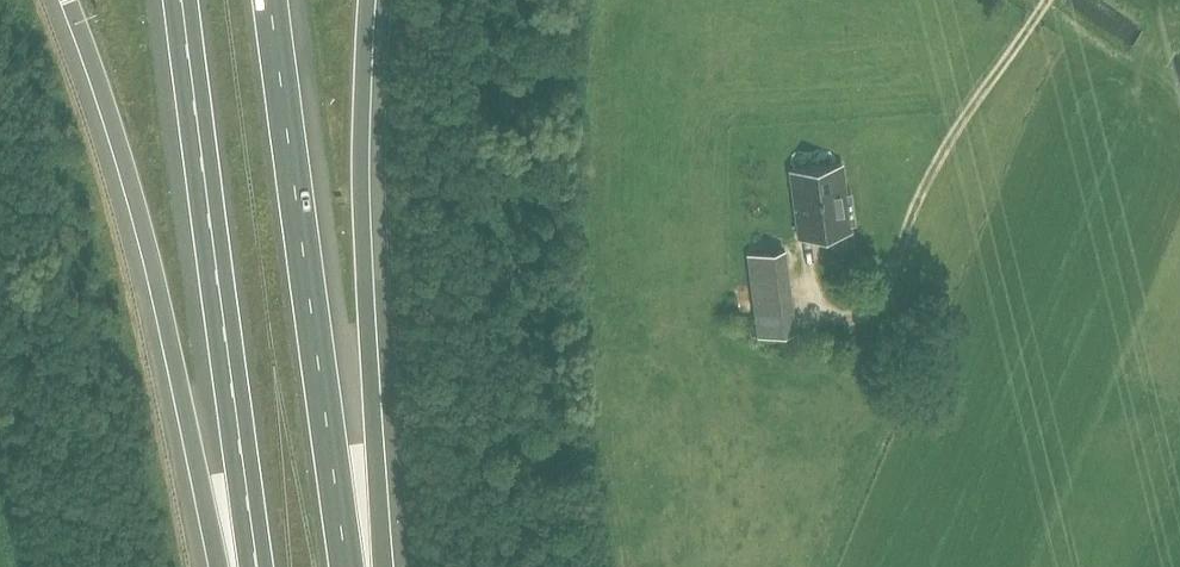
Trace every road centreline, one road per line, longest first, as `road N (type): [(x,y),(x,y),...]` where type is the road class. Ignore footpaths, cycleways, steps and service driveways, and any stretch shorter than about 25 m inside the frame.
road 1 (motorway): [(74,0),(144,229),(200,477),(232,566)]
road 2 (motorway): [(181,0),(257,566)]
road 3 (motorway): [(347,566),(271,0)]
road 4 (motorway): [(368,566),(370,0)]
road 5 (track): [(833,319),(865,316),(882,303),(925,184),(1049,0)]

